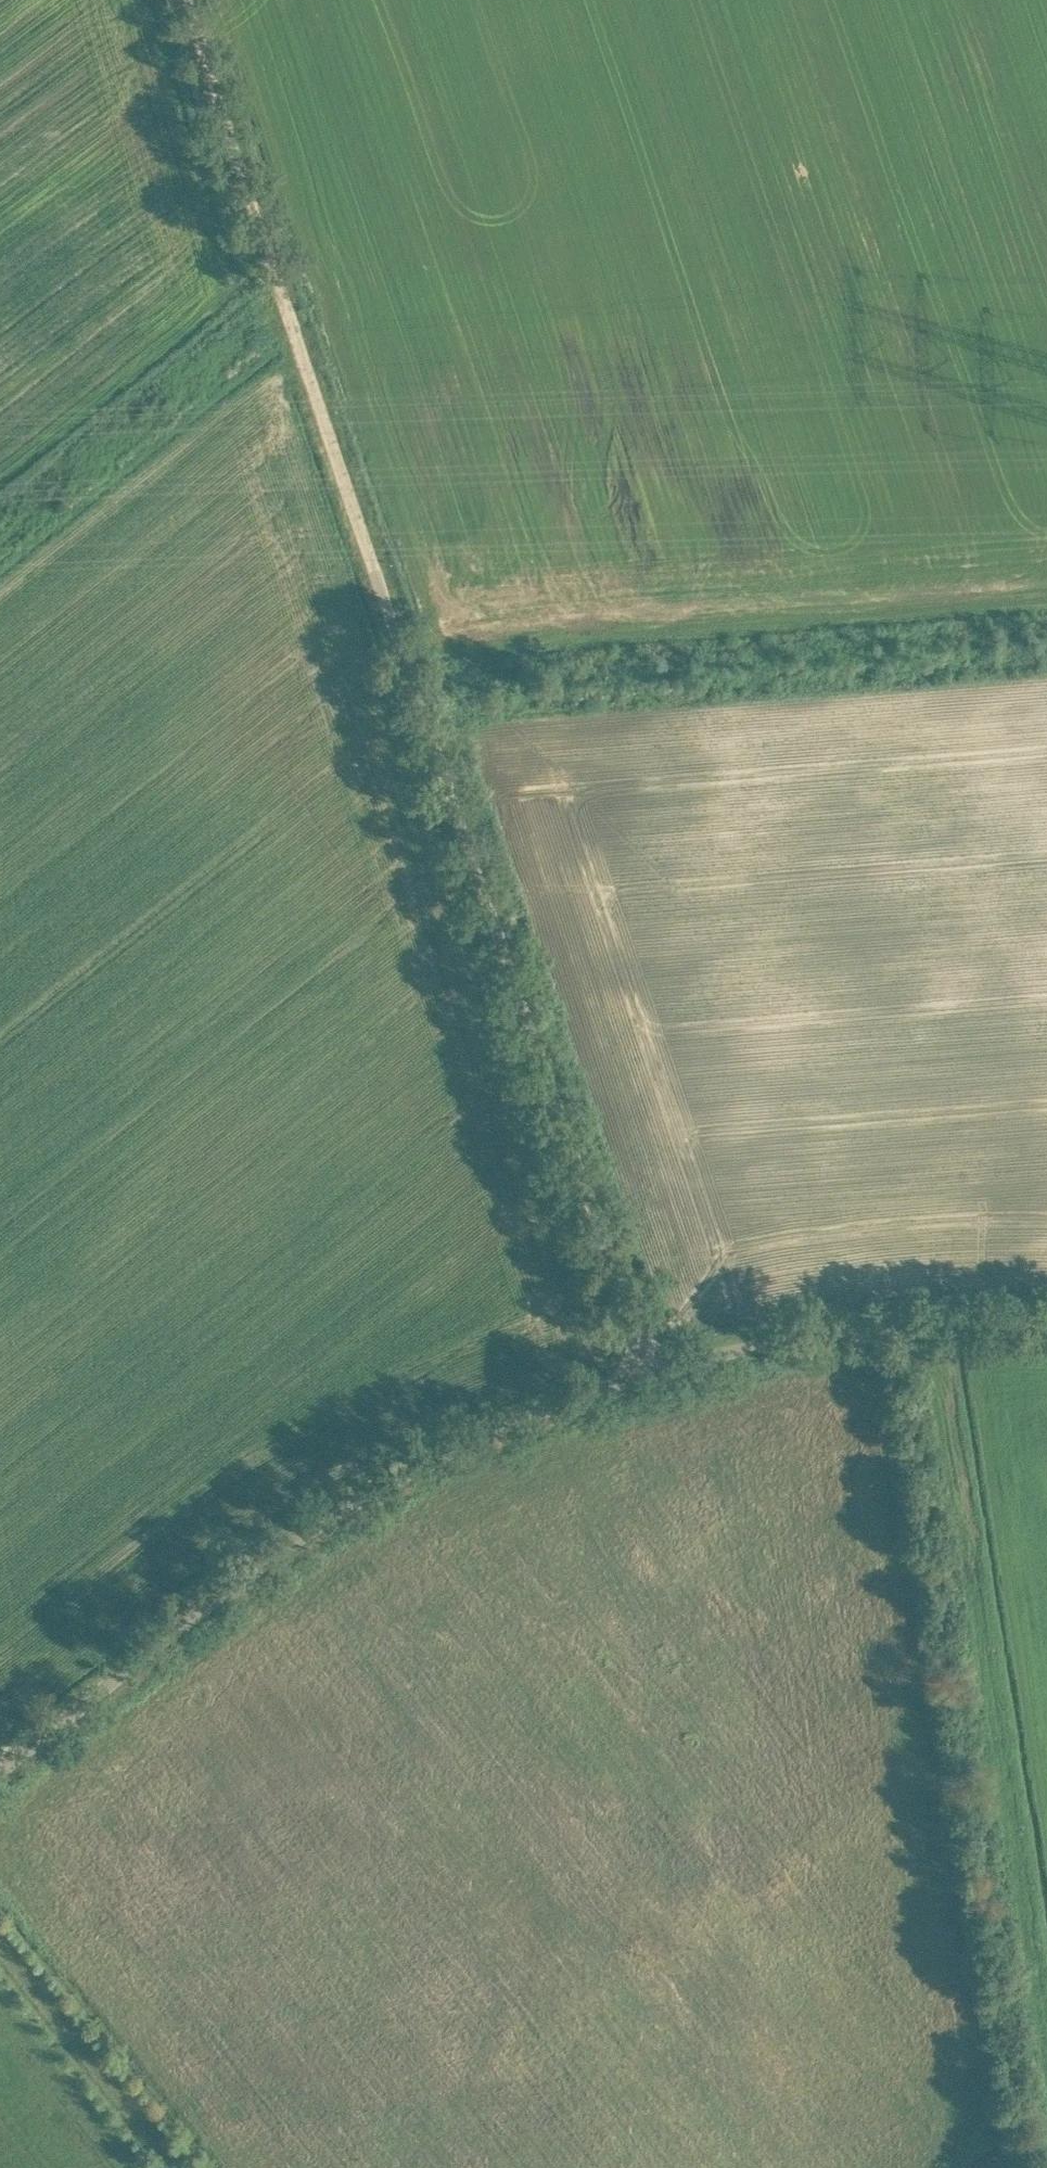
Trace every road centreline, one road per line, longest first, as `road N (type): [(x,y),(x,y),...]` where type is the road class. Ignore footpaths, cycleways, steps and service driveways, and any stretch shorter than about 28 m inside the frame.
road 1 (track): [(186,0),(443,782),(650,1365)]
road 2 (unclassified): [(0,1771),(174,1630),(324,1524),(505,1428),(650,1365),(819,1332),(1046,1323)]

